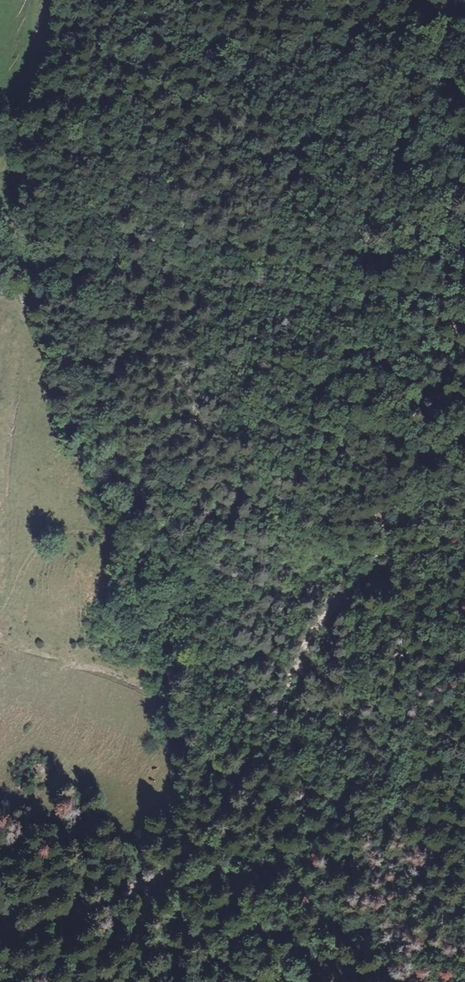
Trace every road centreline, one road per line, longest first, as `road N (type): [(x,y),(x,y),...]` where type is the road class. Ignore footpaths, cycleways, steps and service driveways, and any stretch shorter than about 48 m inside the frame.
road 1 (track): [(0,938),(153,882),(205,845),(277,718),(320,619),(464,481)]
road 2 (track): [(40,0),(6,189),(28,302)]

